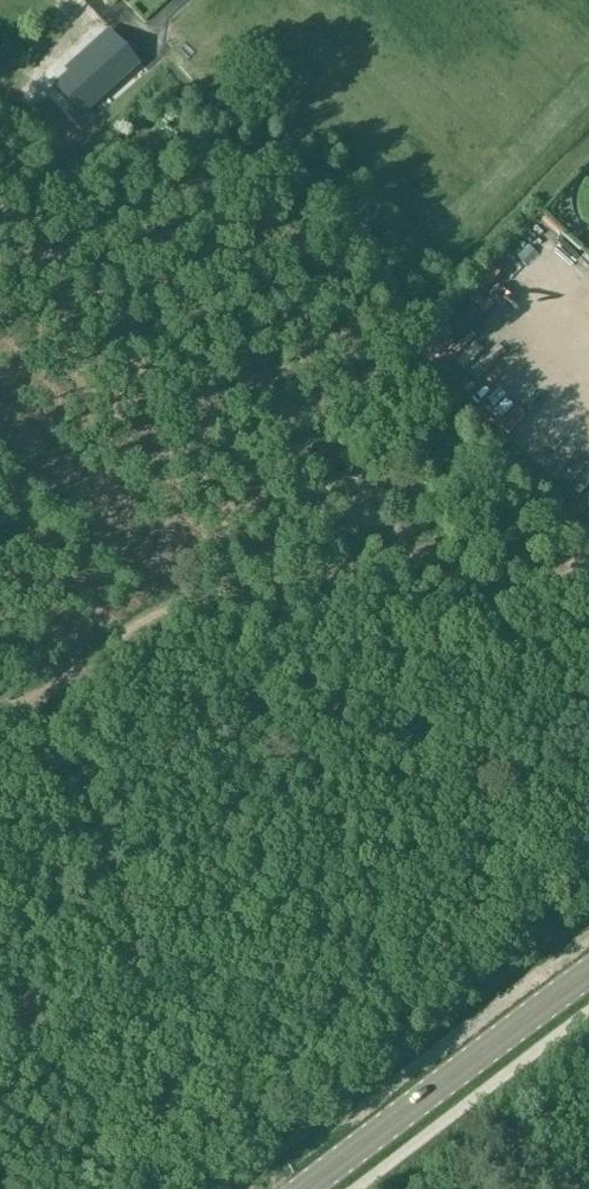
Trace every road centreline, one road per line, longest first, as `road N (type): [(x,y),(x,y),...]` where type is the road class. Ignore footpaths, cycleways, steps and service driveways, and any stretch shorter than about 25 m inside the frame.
road 1 (track): [(0,706),(57,682),(153,615),(204,597),(415,556),(467,582),(532,586),(554,579),(588,547)]
road 2 (tertiary): [(301,1188),(588,972)]
road 3 (track): [(0,945),(69,902),(93,854),(81,796),(18,703)]

